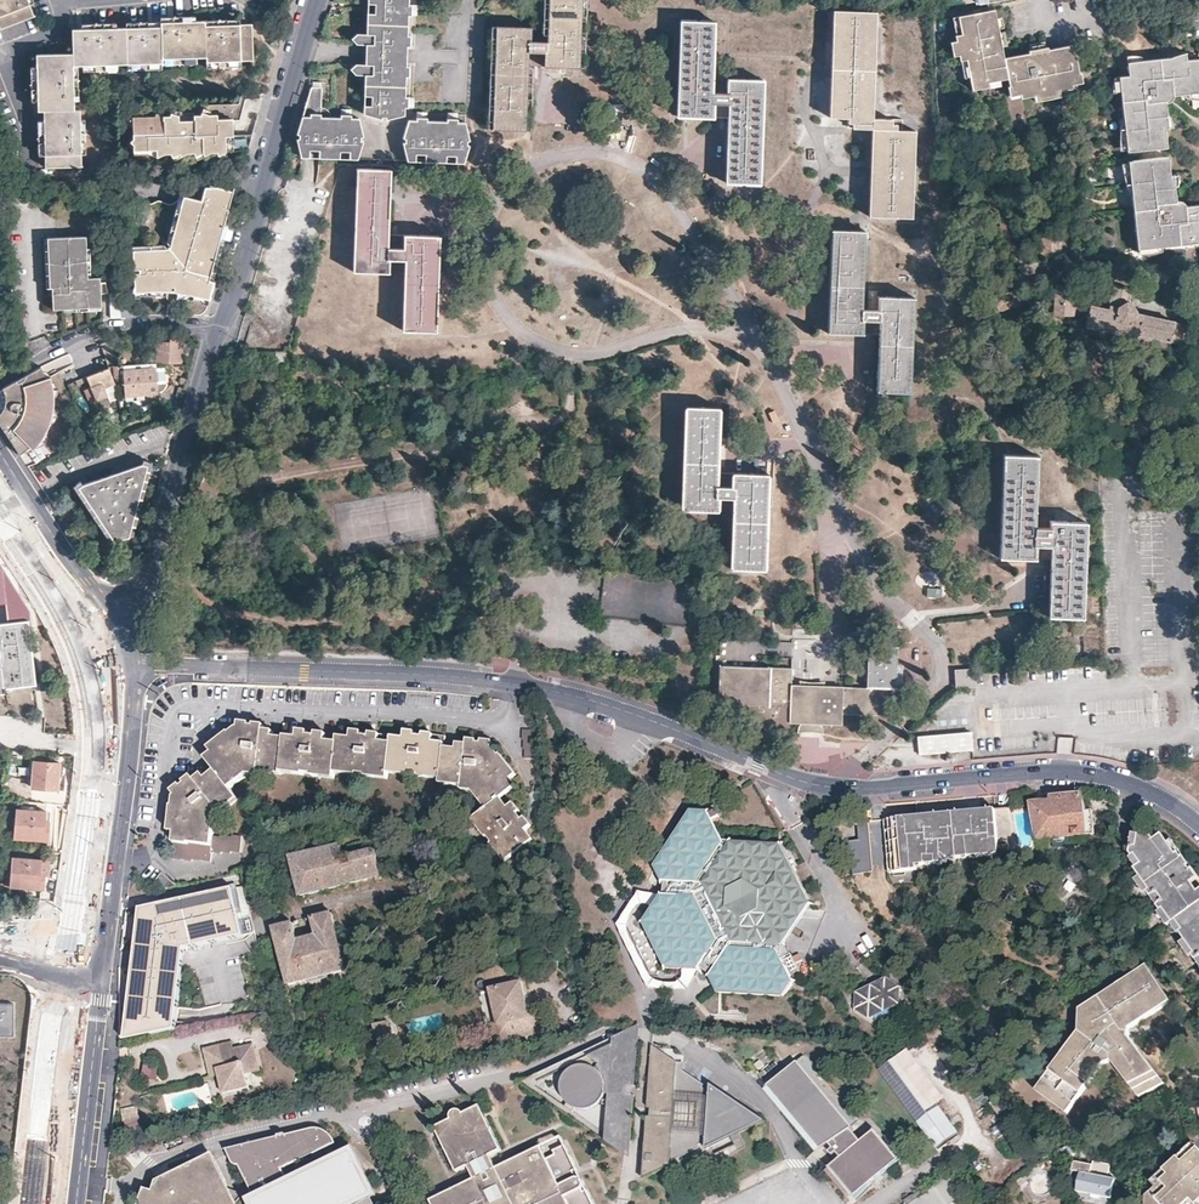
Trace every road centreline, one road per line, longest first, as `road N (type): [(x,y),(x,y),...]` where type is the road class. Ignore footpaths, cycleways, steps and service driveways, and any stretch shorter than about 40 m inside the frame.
road 1 (residential): [(133,666),(458,675),(527,685),(650,718),(814,783),(872,787),(1086,771),(1150,790),(1198,822)]
road 2 (residential): [(319,0),(224,326)]
road 3 (residential): [(224,326),(145,580),(115,619)]
road 4 (secondary): [(104,956),(133,666)]
road 5 (secondary): [(77,1203),(104,956)]
road 6 (residential): [(0,379),(127,326),(224,326)]
road 7 (residential): [(61,4),(58,28),(15,50),(9,70),(28,122),(30,178)]
road 8 (secondary): [(115,619),(0,452)]

